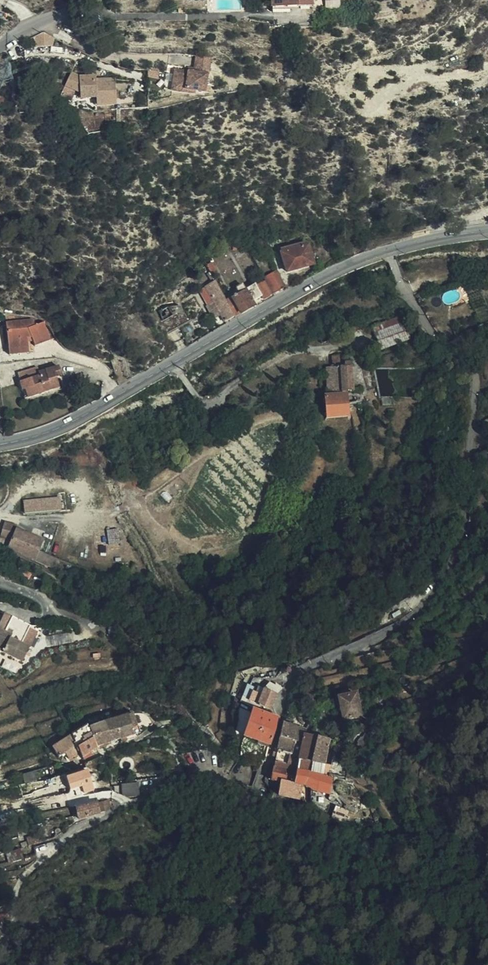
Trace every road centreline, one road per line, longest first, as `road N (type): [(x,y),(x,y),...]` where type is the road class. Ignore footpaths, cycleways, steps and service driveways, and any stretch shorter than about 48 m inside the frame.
road 1 (secondary): [(487,232),(430,239),(347,266),(64,427),(0,446)]
road 2 (residential): [(264,772),(224,777),(201,762),(163,669),(133,639),(96,616),(0,585)]
road 3 (track): [(0,904),(55,844),(224,777)]

